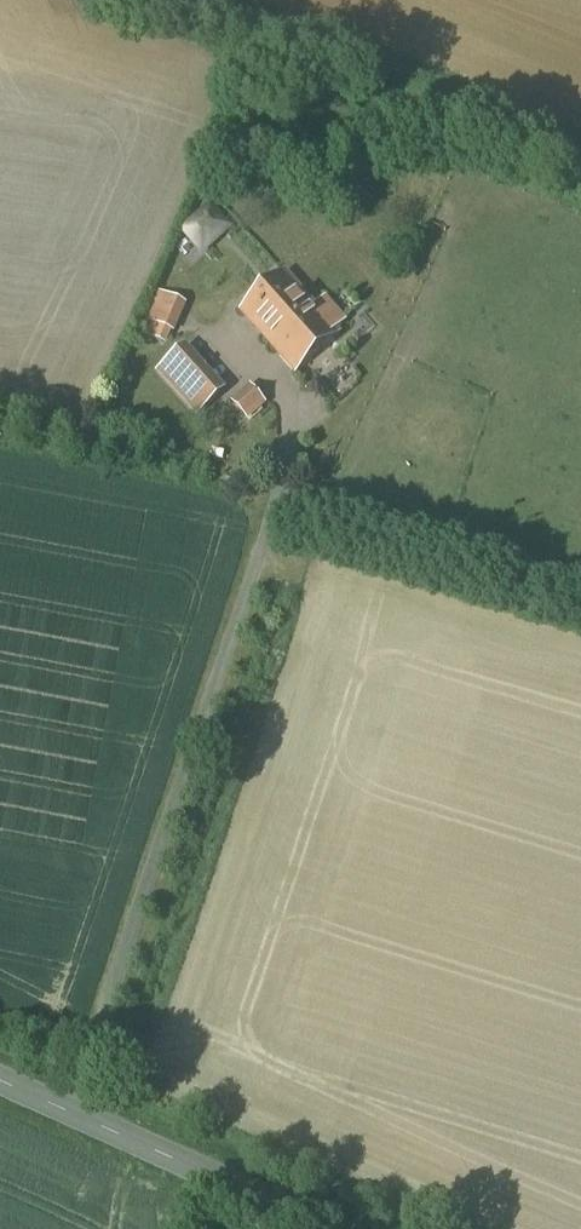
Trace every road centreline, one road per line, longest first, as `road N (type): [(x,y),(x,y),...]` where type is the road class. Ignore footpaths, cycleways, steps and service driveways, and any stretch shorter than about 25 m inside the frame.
road 1 (unclassified): [(84,1120),(294,446),(298,405),(244,344)]
road 2 (tertiary): [(84,1120),(327,1228)]

